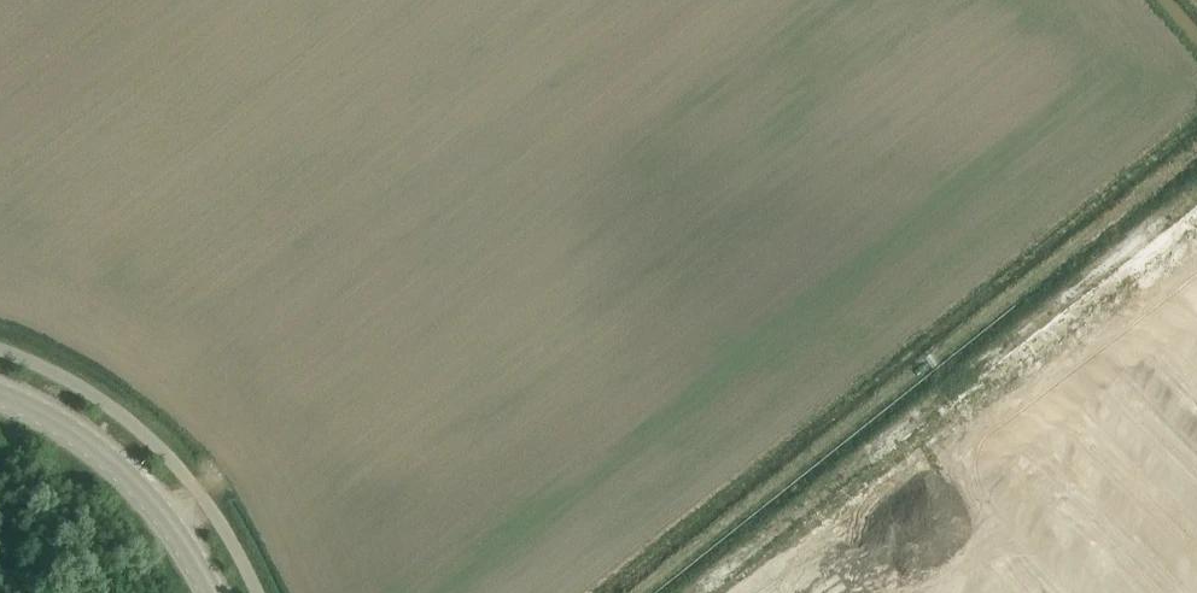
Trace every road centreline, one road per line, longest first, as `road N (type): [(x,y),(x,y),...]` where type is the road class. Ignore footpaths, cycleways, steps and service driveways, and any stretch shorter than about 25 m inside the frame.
road 1 (tertiary): [(208,592),(189,551),(112,462),(26,404),(0,397)]

